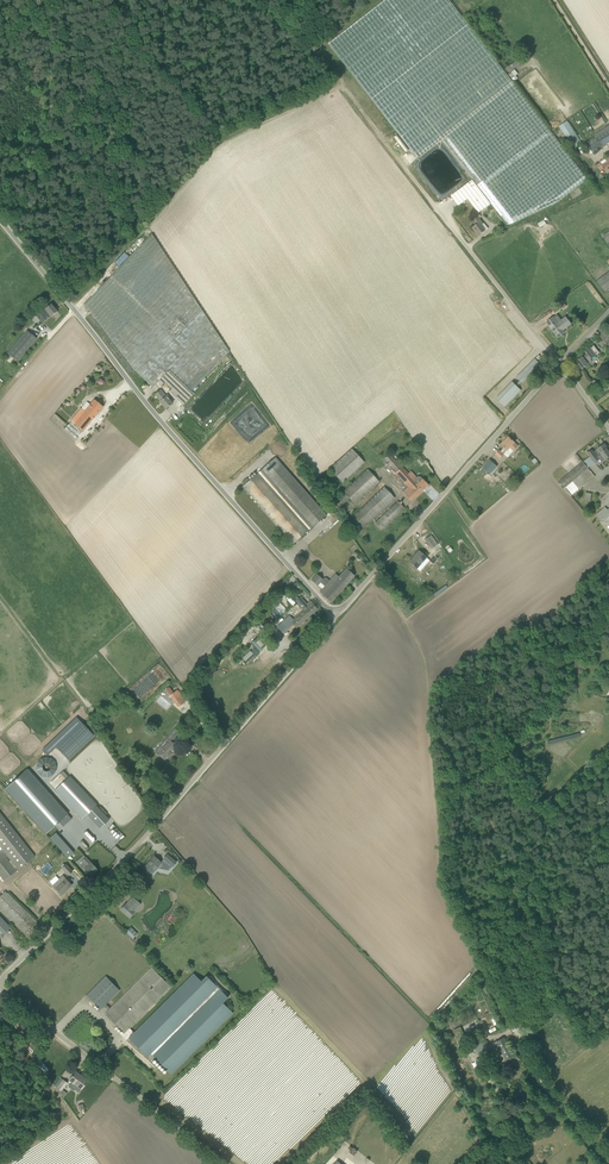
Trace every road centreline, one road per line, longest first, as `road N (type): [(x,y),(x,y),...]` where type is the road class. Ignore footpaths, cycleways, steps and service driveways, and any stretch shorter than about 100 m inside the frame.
road 1 (unclassified): [(334,619),(140,396),(0,219)]
road 2 (unclassified): [(0,977),(126,857),(334,619)]
road 3 (unclassified): [(334,619),(559,363)]
road 4 (unclassified): [(228,1163),(0,984)]
road 5 (unclassified): [(559,363),(436,207)]
road 6 (track): [(217,138),(88,0)]
road 7 (unclassified): [(608,1160),(551,1095),(517,1026)]
road 8 (track): [(337,85),(436,207)]
road 9 (track): [(217,138),(337,85)]

